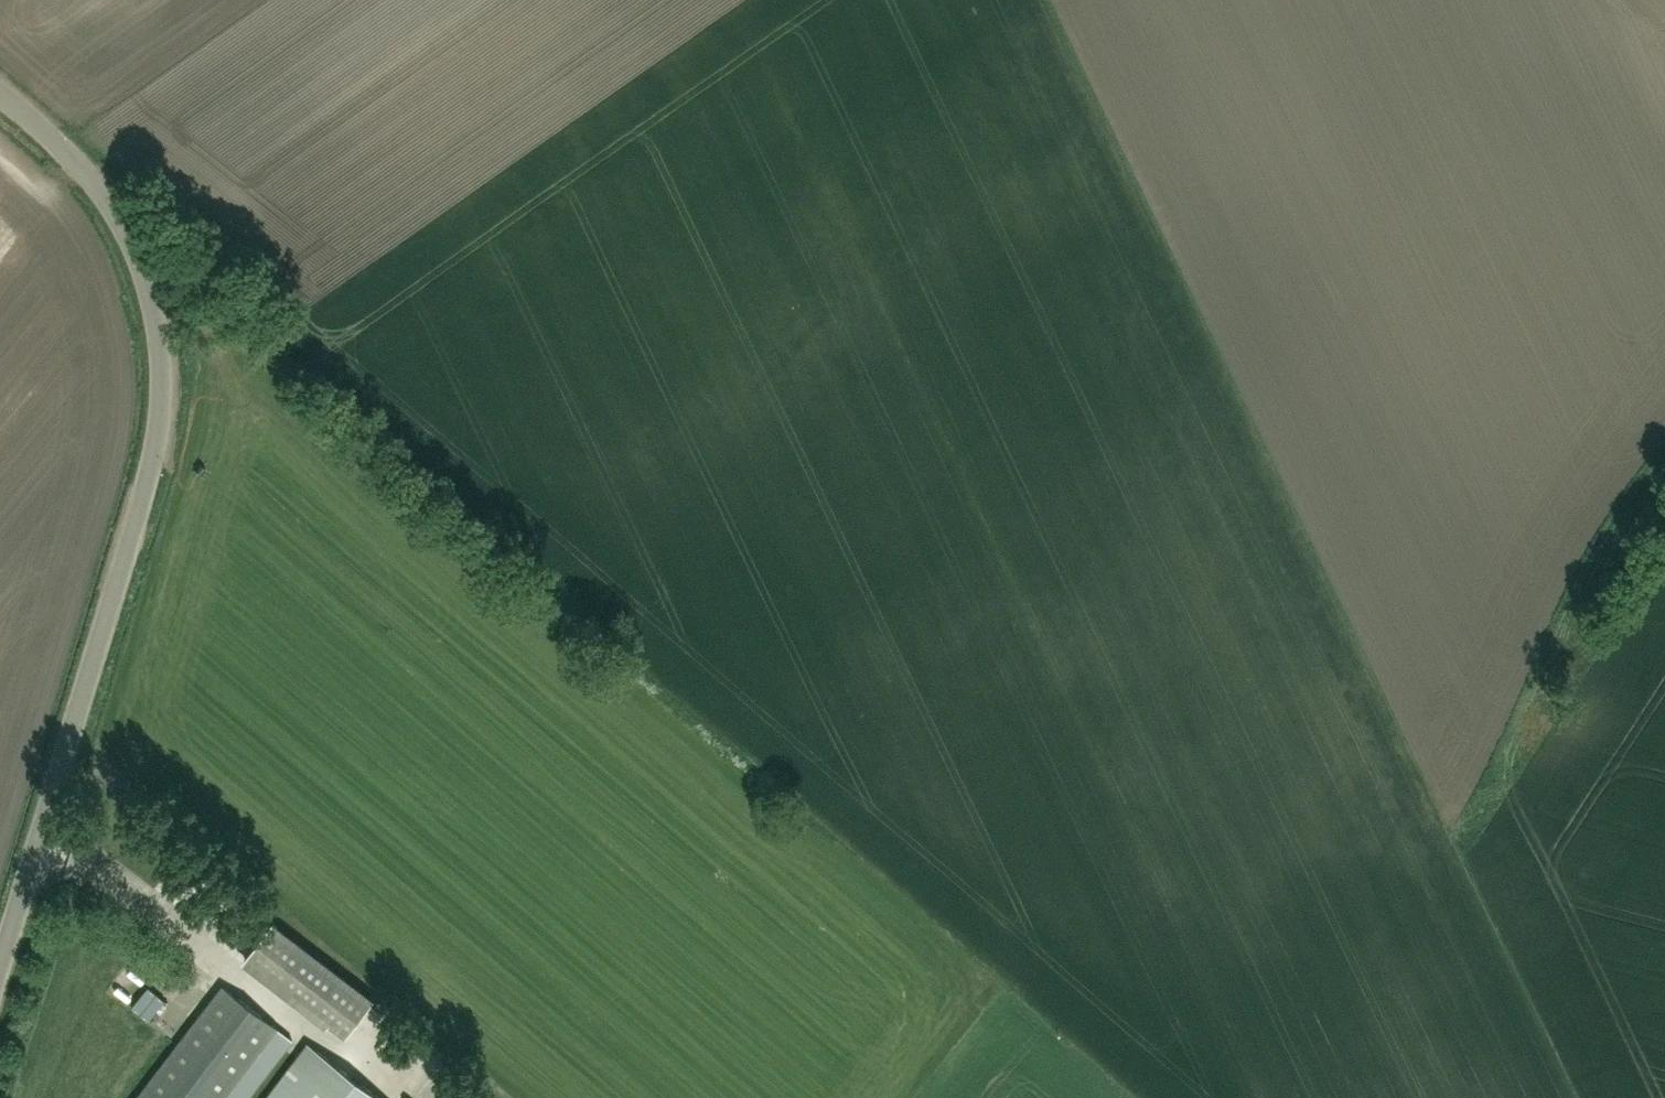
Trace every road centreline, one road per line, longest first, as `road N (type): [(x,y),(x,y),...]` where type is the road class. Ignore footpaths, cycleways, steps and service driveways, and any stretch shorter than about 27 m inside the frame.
road 1 (unclassified): [(0,963),(143,507),(163,411),(160,356),(126,228),(87,173),(0,90)]

